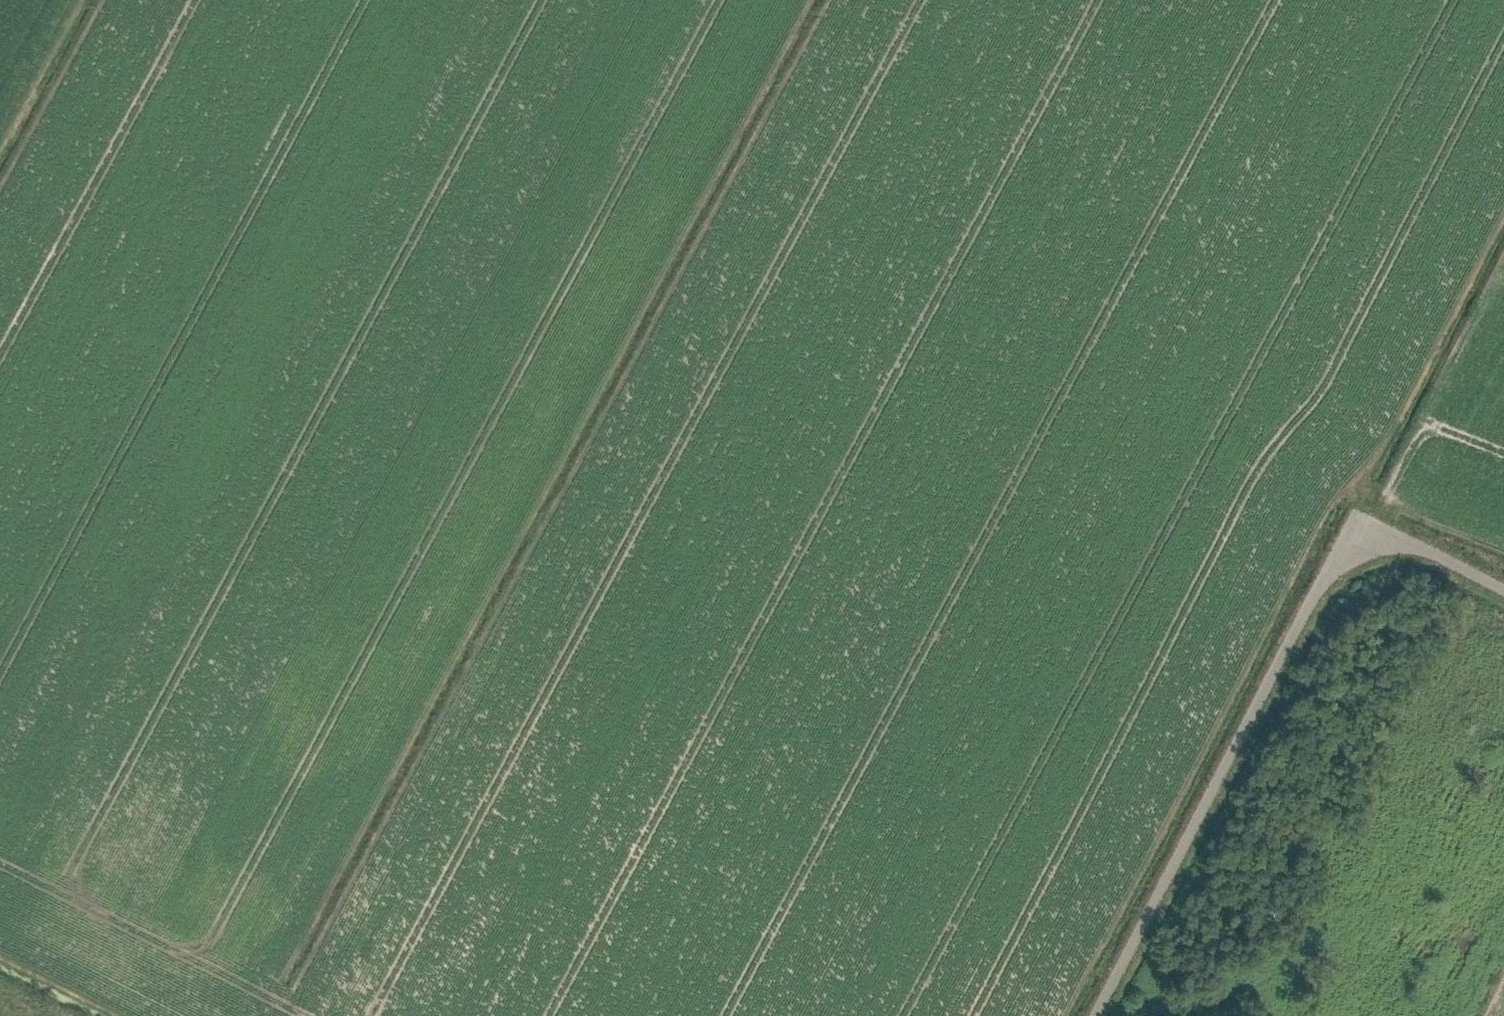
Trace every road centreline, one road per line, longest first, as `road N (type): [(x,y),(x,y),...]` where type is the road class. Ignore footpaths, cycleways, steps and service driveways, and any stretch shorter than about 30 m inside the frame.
road 1 (unclassified): [(1095,1015),(1320,584),(1344,558),(1411,545),(1503,590)]

